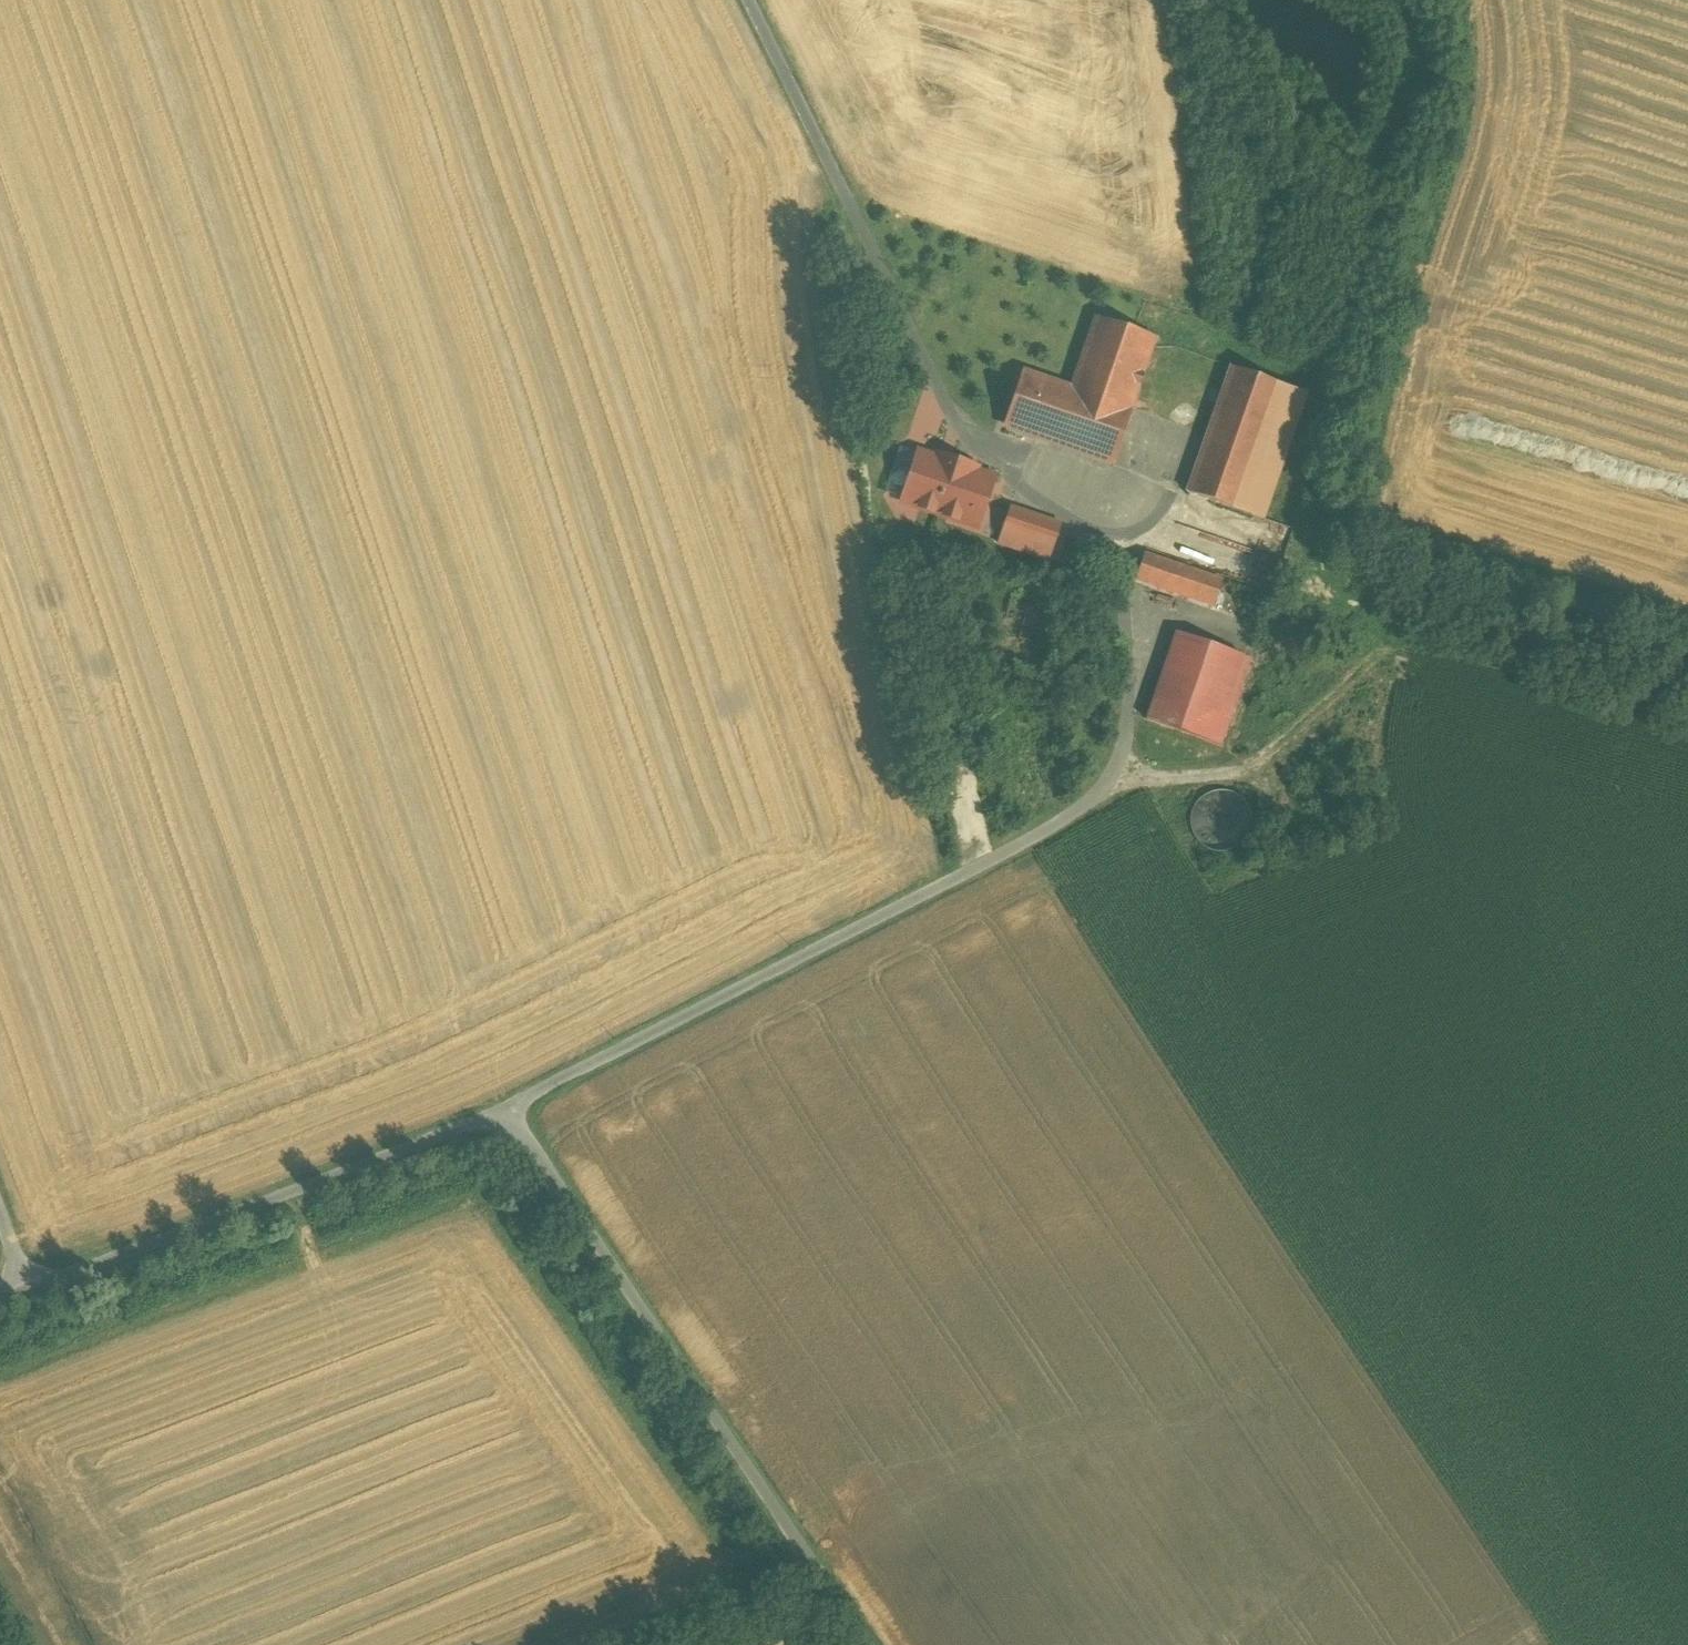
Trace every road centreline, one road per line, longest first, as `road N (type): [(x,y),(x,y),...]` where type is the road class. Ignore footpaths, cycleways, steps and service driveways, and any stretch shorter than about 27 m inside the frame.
road 1 (residential): [(872,1644),(512,1110),(34,1279)]

